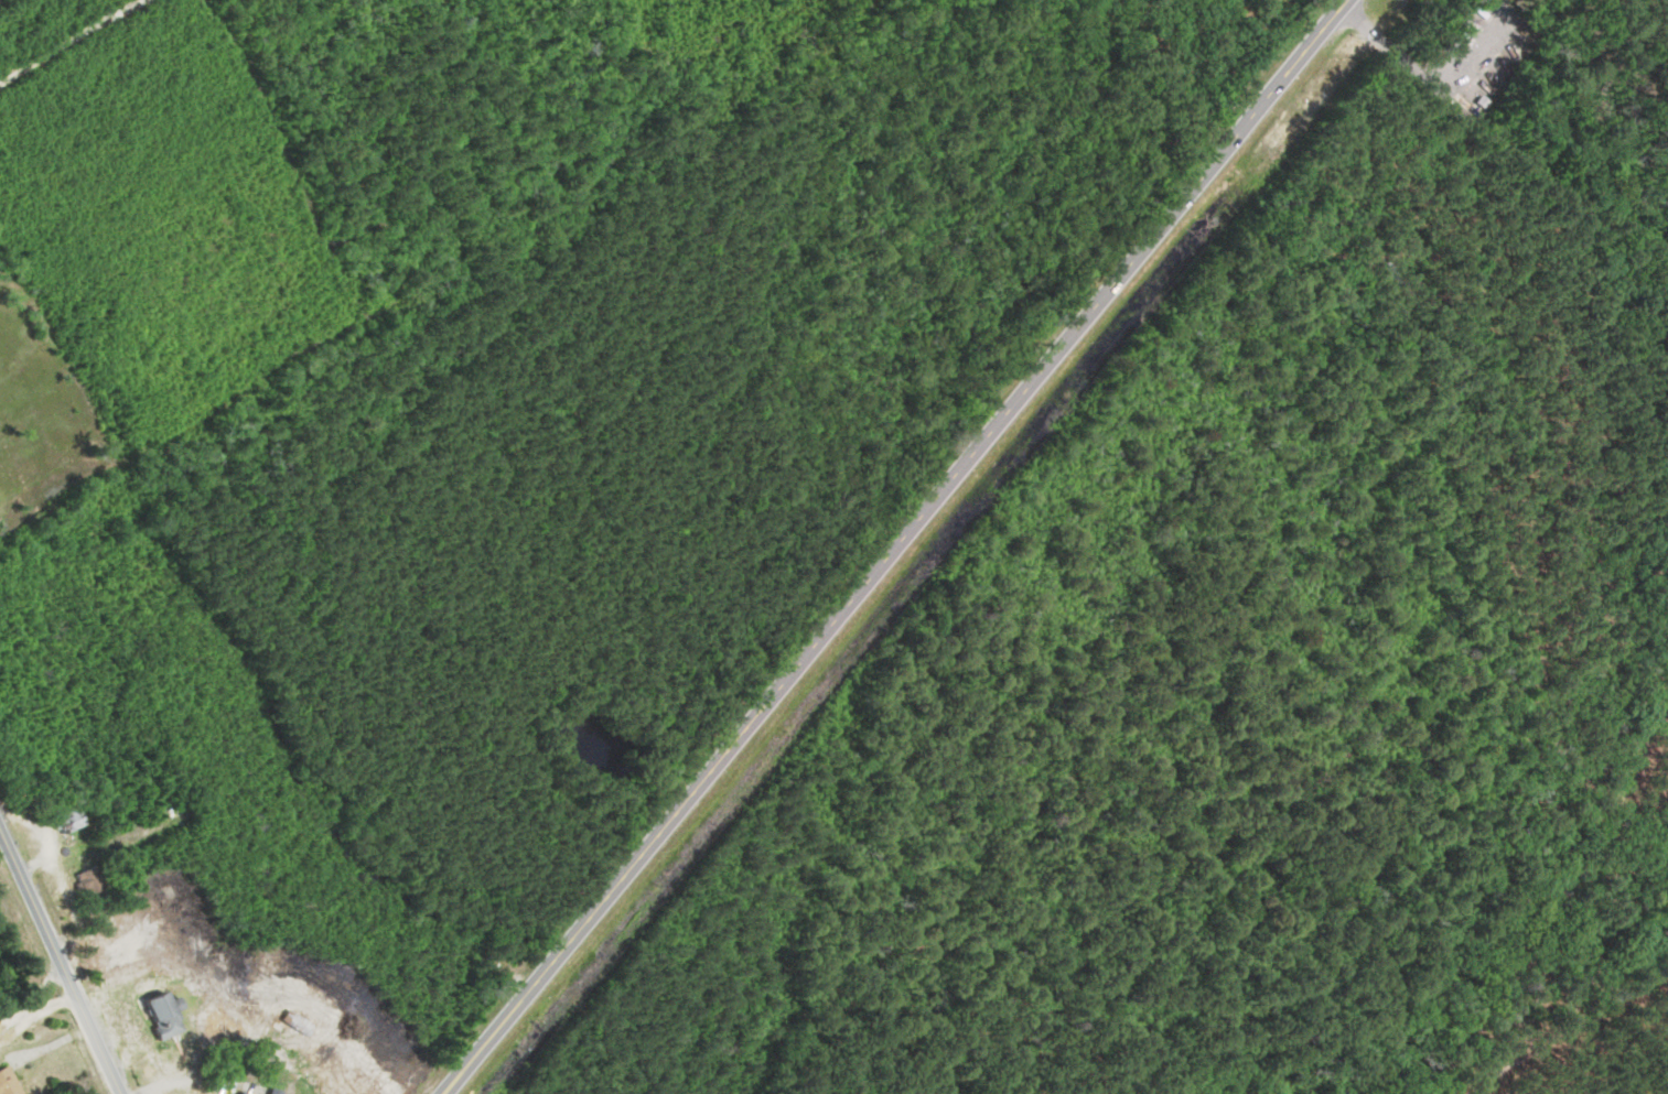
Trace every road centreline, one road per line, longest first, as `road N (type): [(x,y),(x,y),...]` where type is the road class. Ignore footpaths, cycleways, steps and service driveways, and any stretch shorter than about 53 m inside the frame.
road 1 (trunk): [(442,1093),(1349,0)]
road 2 (residential): [(121,1093),(0,831)]
road 3 (residential): [(0,78),(145,0)]

